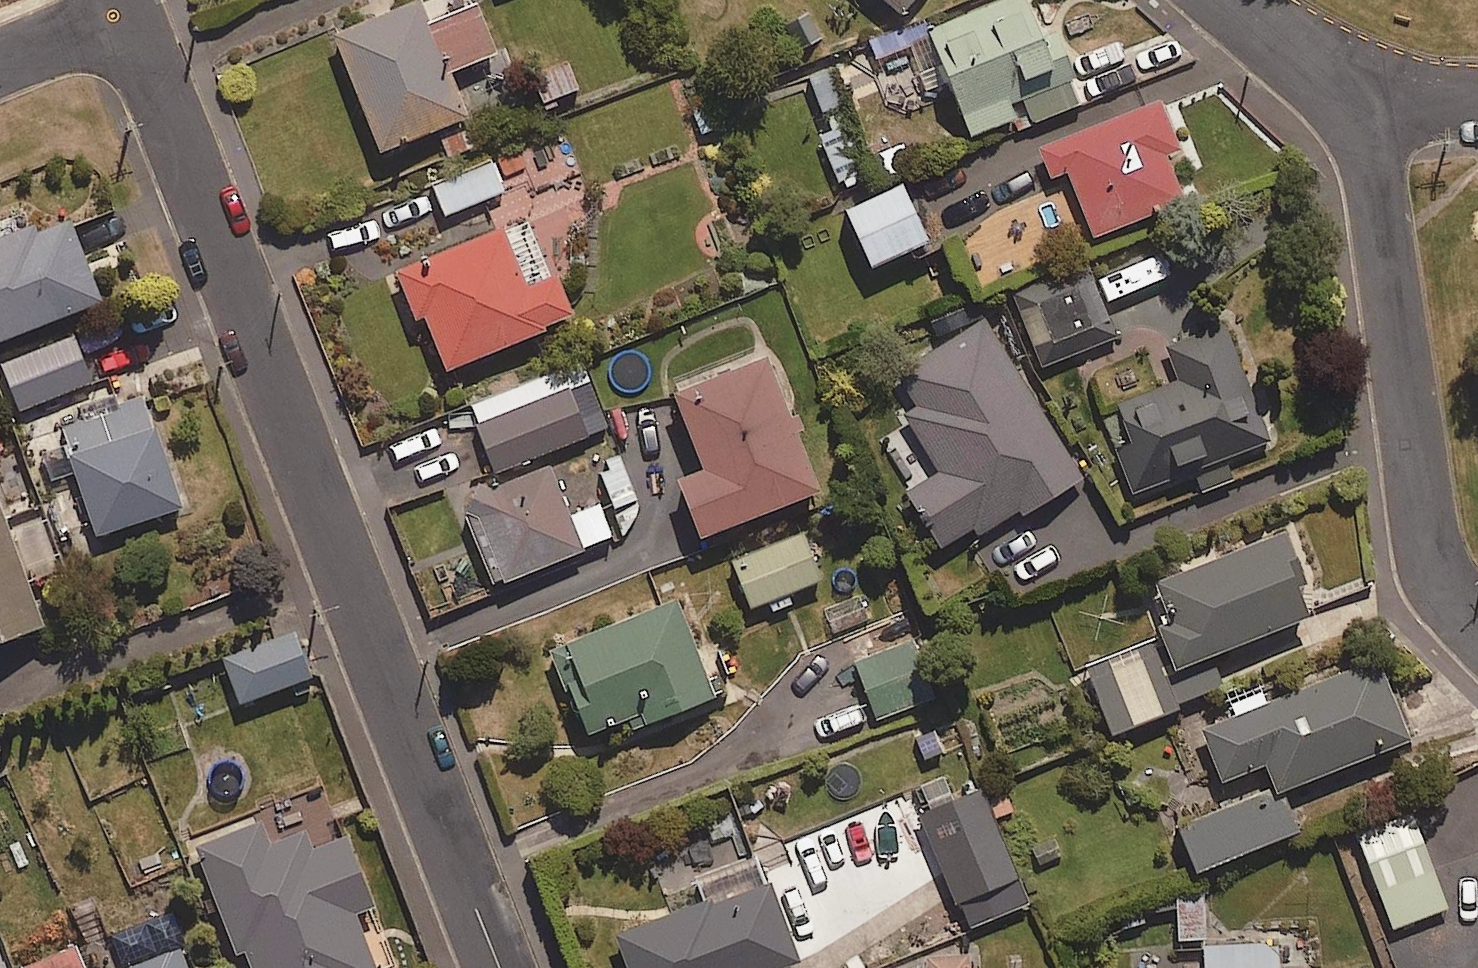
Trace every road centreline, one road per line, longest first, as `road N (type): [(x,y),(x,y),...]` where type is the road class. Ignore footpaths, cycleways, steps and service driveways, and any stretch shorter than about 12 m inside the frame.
road 1 (residential): [(132,18),(500,967)]
road 2 (residential): [(1477,634),(1450,605),(1433,558),(1360,109)]
road 3 (residential): [(1360,109),(1232,0)]
road 4 (residential): [(132,18),(0,69)]

